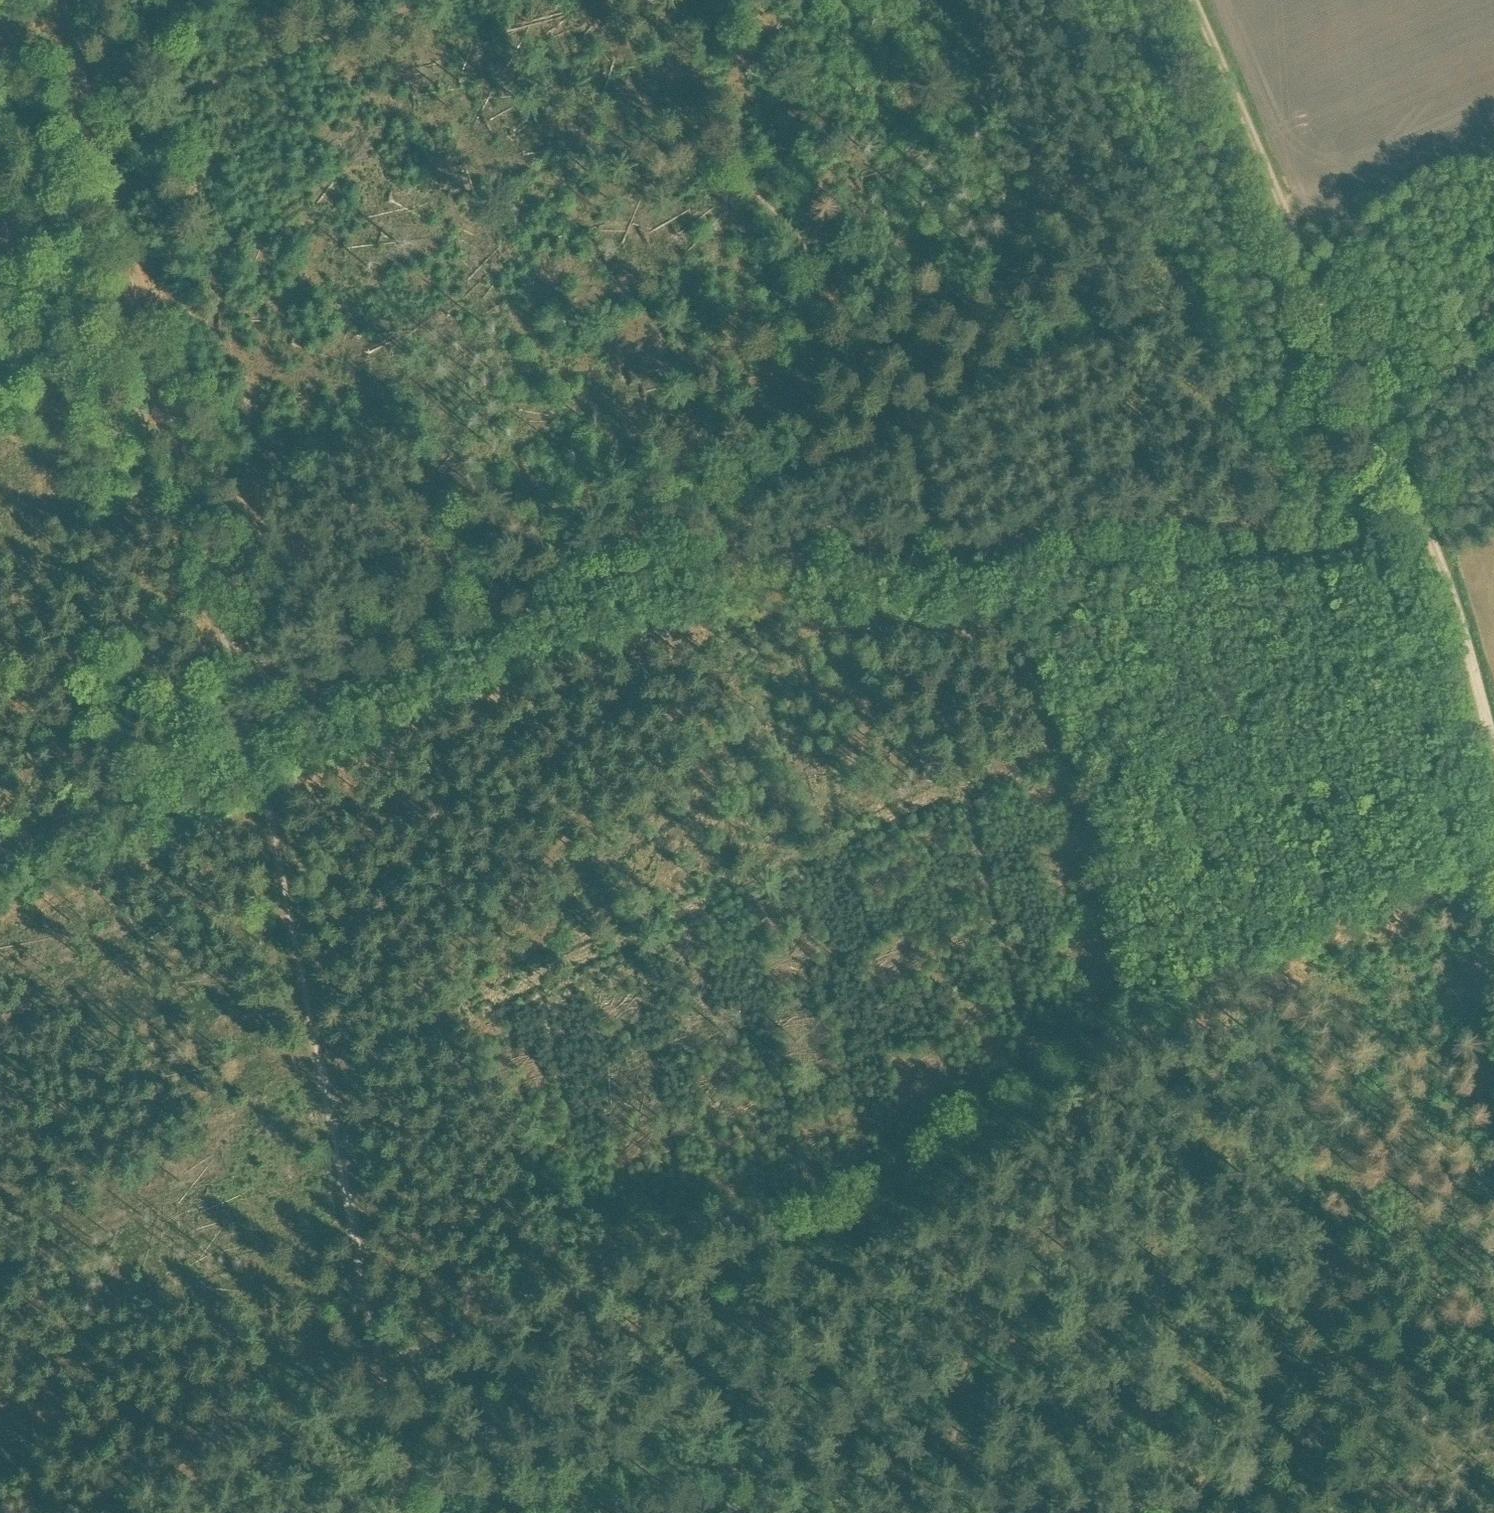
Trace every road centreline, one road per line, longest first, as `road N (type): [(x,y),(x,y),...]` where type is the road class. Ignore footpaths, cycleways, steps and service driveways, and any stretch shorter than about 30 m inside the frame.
road 1 (track): [(66,0),(250,746),(384,1376)]
road 2 (track): [(1493,771),(1432,530),(1344,352),(1191,0)]
road 3 (track): [(384,1376),(413,1512)]

